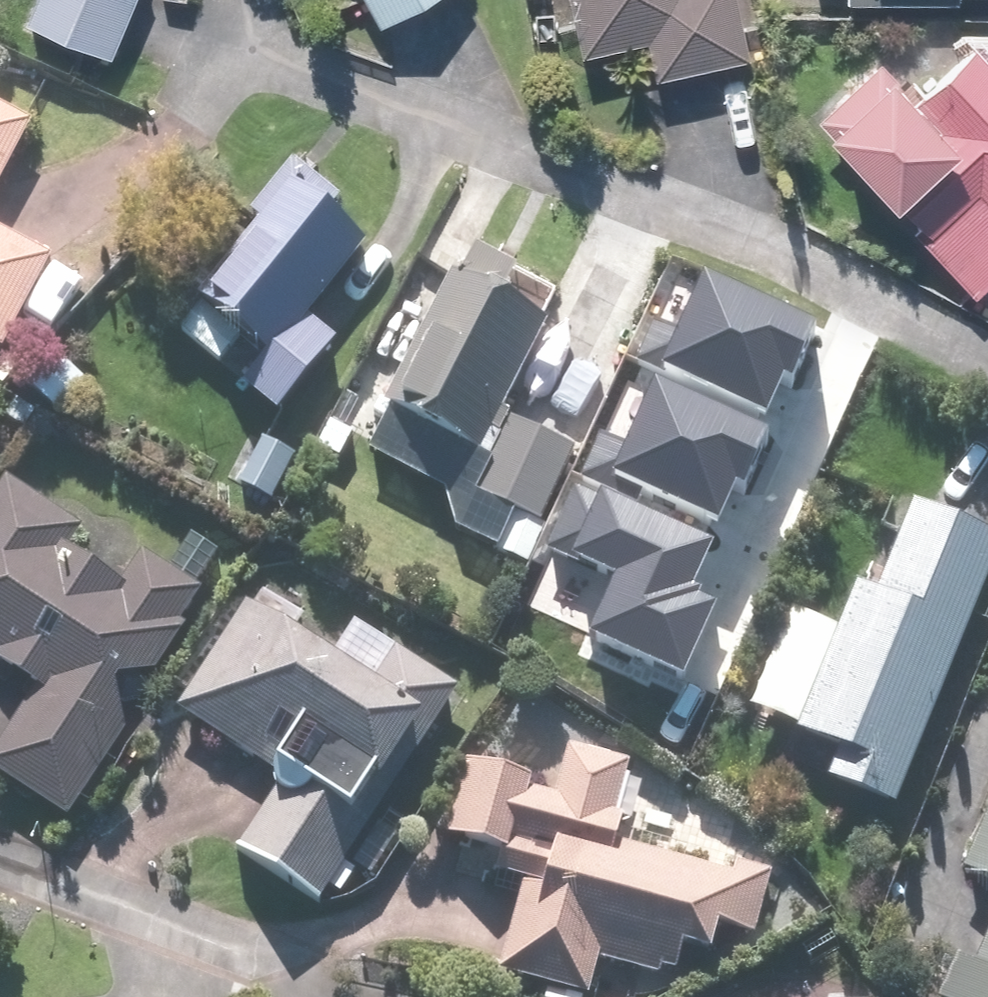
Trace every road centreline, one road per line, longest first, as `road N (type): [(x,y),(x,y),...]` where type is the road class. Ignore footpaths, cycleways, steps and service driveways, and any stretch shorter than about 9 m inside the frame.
road 1 (residential): [(987,363),(821,281),(220,40)]
road 2 (residential): [(0,849),(262,952),(439,917)]

